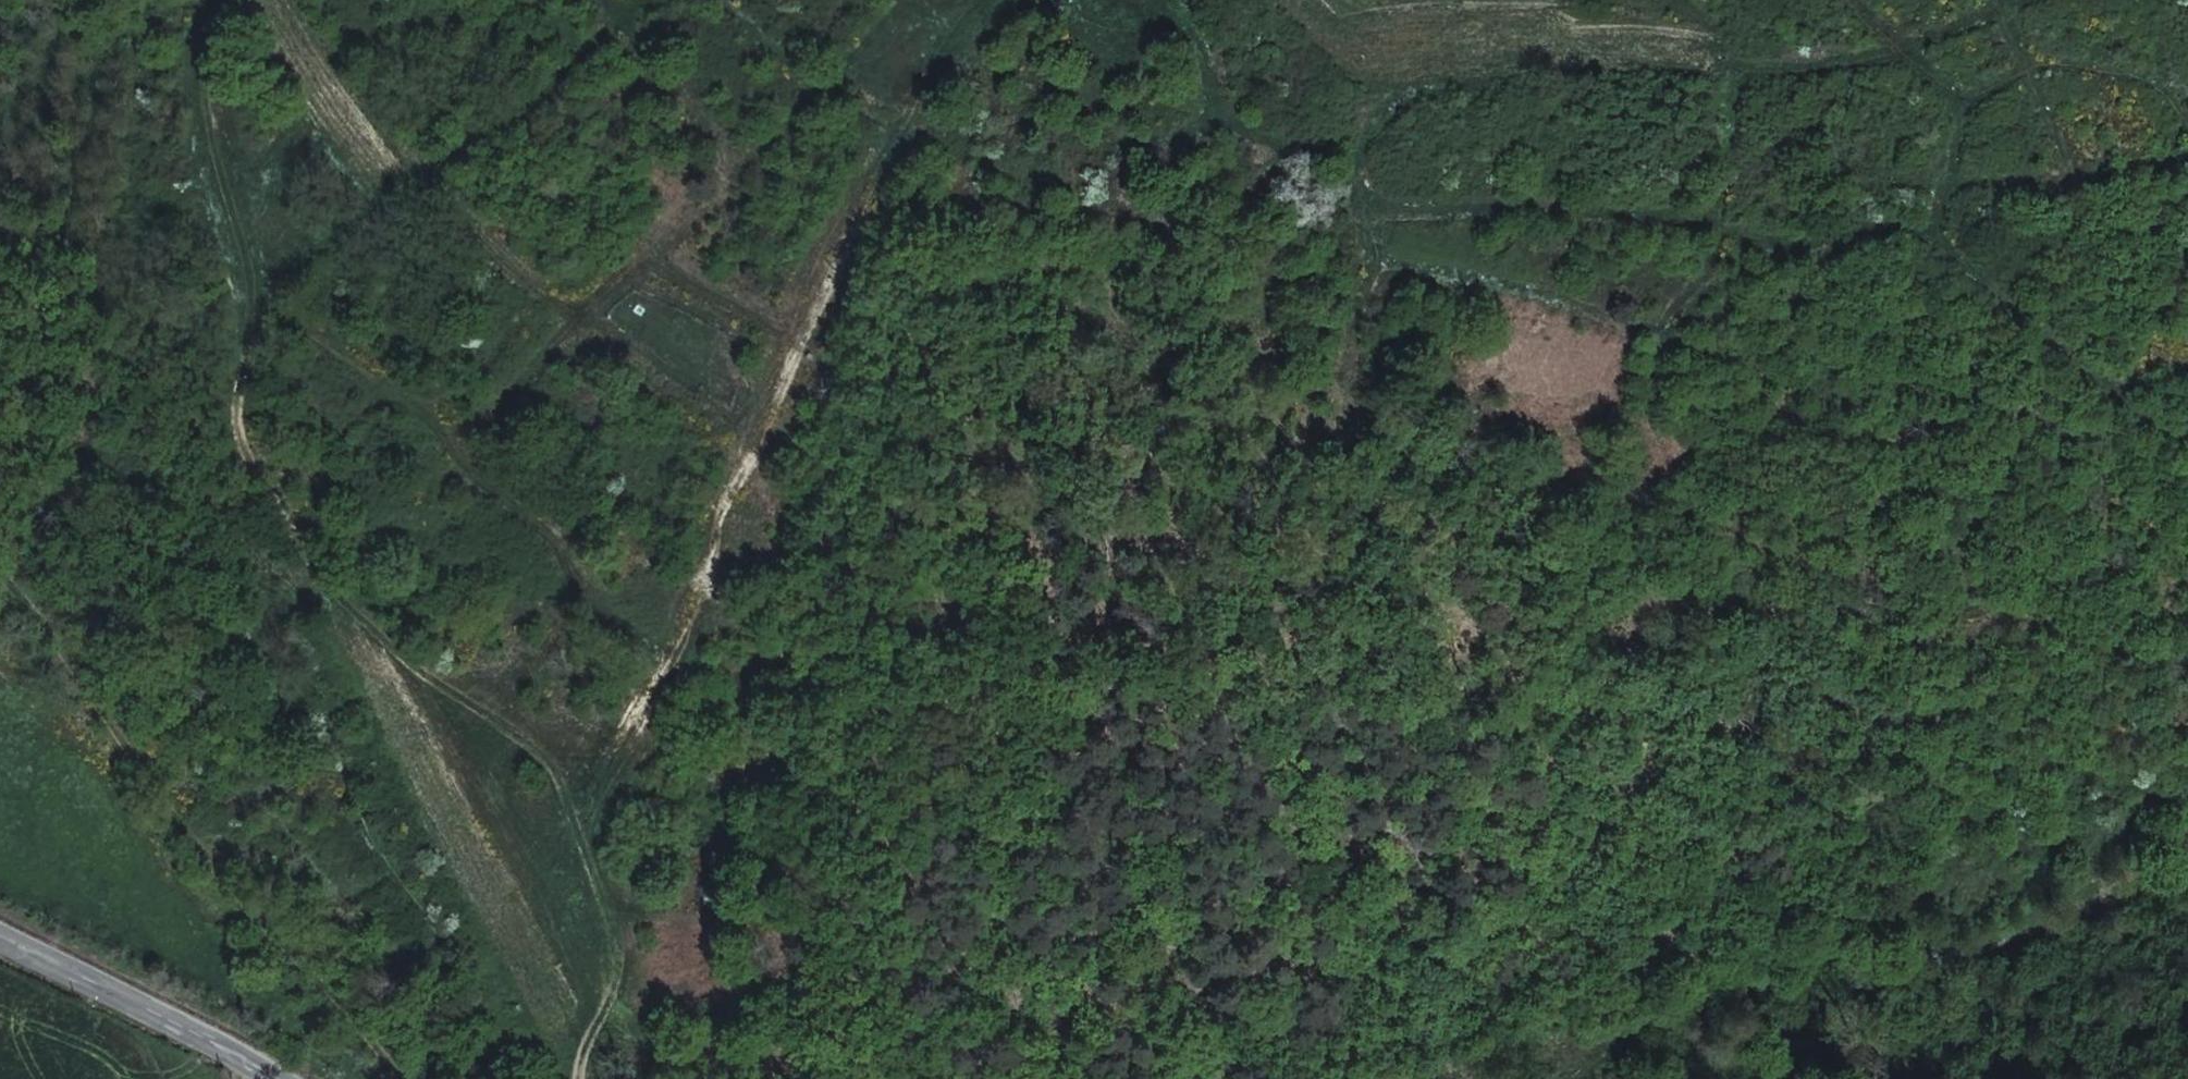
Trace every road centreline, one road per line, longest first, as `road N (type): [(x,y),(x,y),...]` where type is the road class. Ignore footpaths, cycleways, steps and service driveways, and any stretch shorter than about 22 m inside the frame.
road 1 (track): [(407,1078),(184,834),(0,572)]
road 2 (tertiary): [(0,935),(273,1078)]

